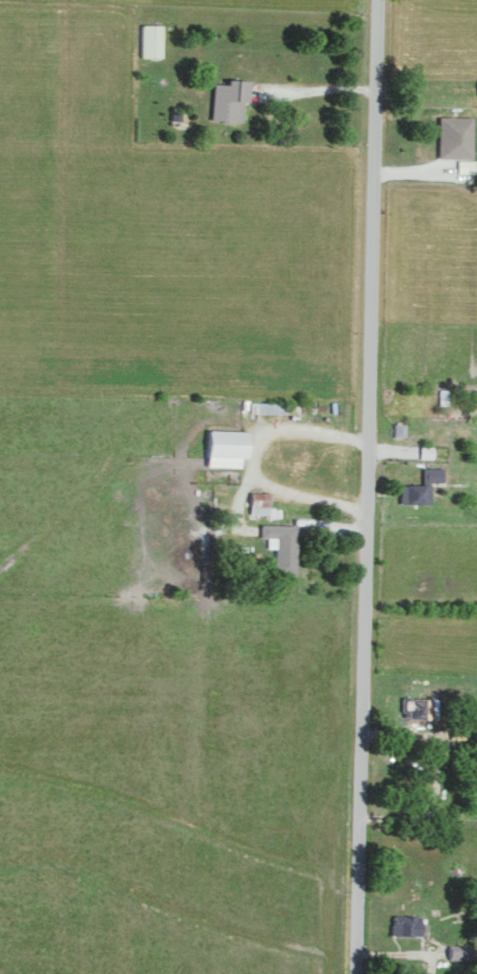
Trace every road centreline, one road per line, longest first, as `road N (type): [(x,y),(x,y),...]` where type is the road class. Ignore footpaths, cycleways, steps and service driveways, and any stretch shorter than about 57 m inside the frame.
road 1 (residential): [(355,973),(376,0)]

